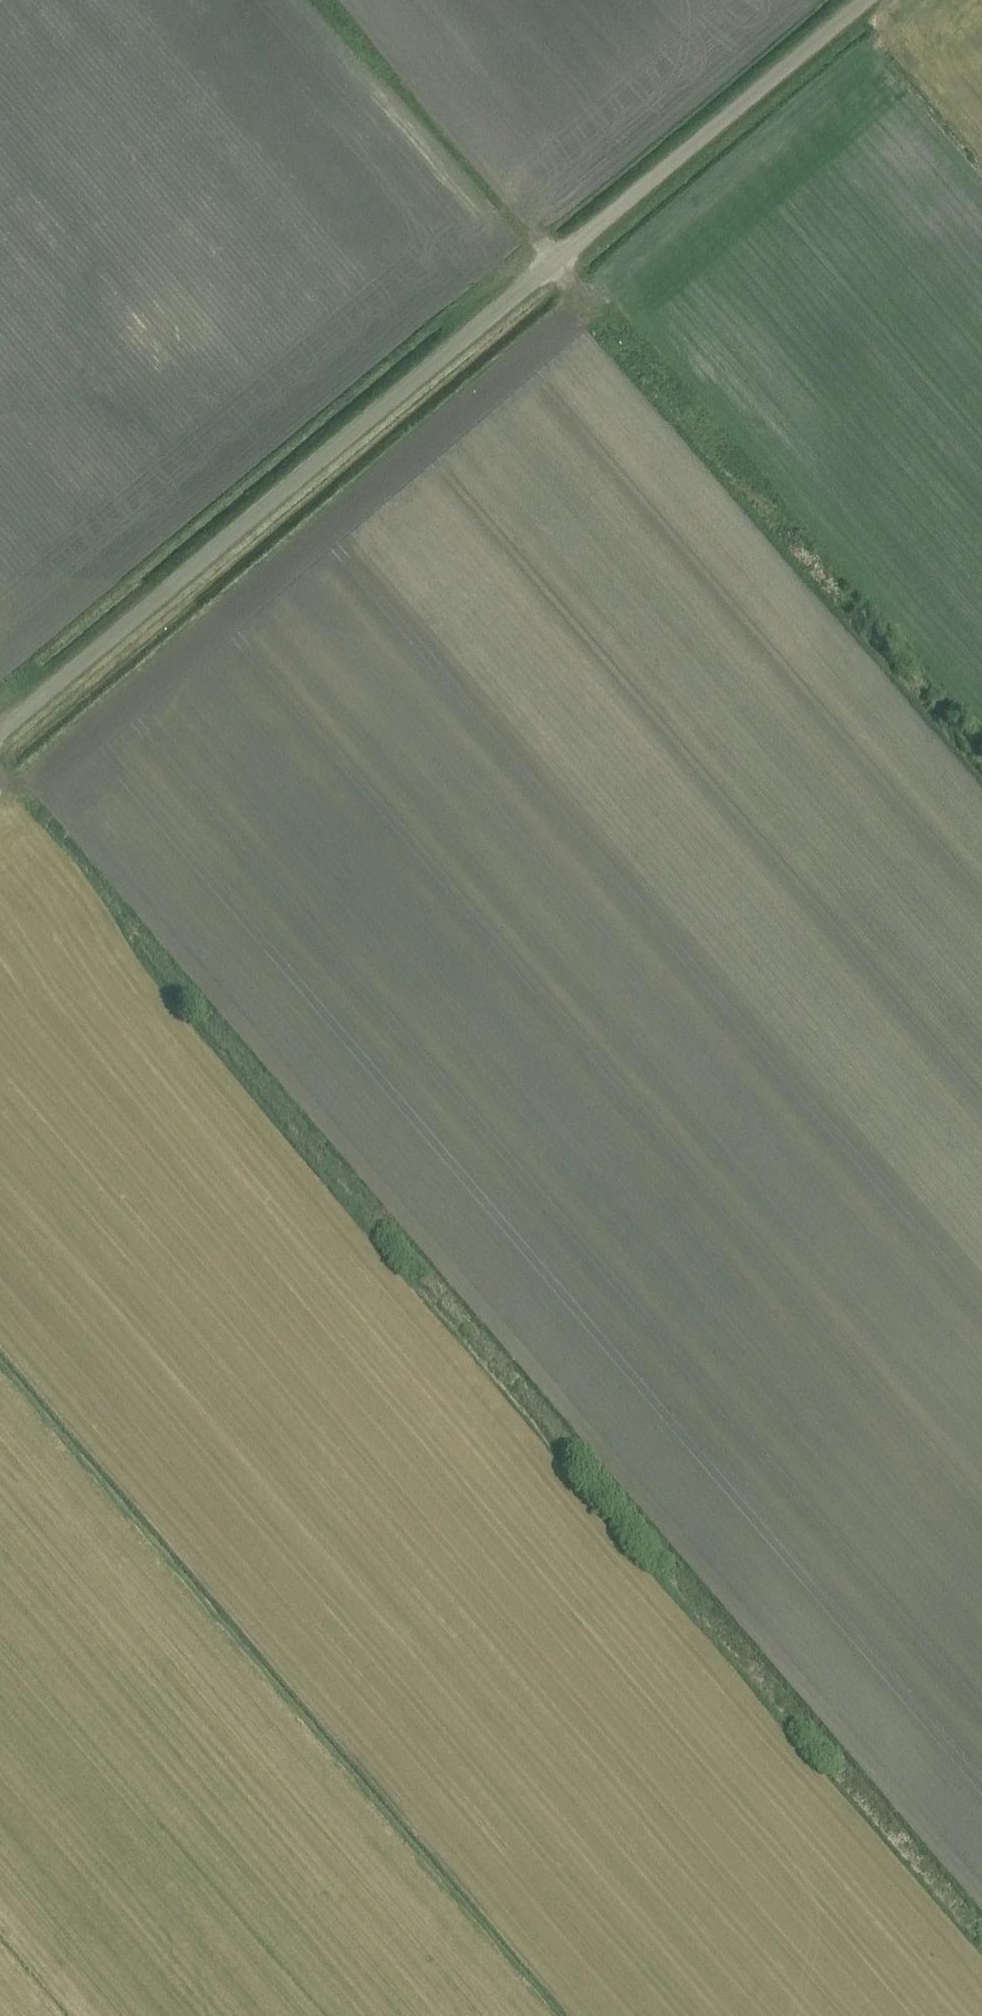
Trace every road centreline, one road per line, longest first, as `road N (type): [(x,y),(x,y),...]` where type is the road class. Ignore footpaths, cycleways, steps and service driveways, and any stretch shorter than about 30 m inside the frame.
road 1 (unclassified): [(0,721),(863,0)]

